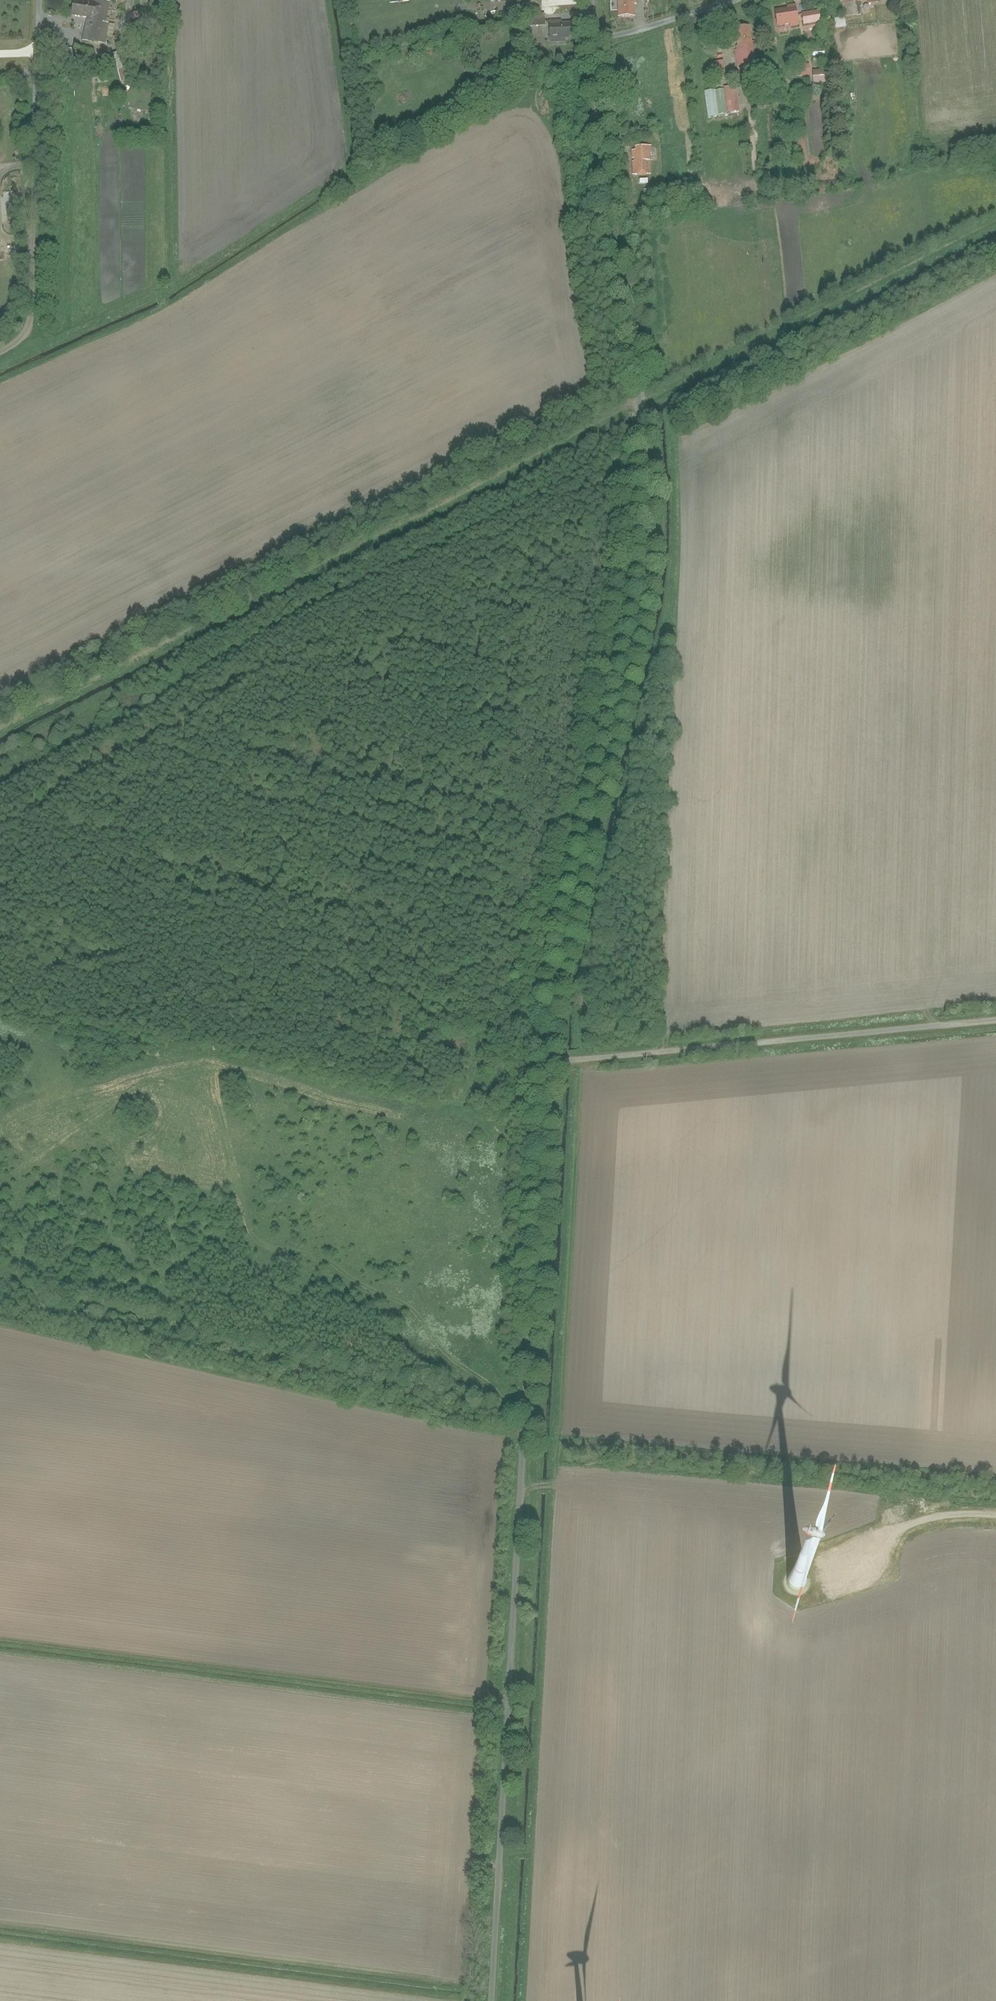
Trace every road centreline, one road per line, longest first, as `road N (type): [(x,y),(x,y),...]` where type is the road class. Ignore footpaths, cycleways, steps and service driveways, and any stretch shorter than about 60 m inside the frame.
road 1 (track): [(995,216),(0,719)]
road 2 (unclassified): [(596,41),(600,147),(640,401),(641,574),(562,941),(547,1059)]
road 3 (track): [(547,1059),(489,2000)]
road 4 (unclassified): [(995,1017),(547,1059)]
road 5 (unclassified): [(42,0),(34,321),(0,351)]
road 6 (track): [(849,1565),(877,1536),(955,1513),(995,1514)]
road 7 (unclassified): [(596,41),(730,0)]

